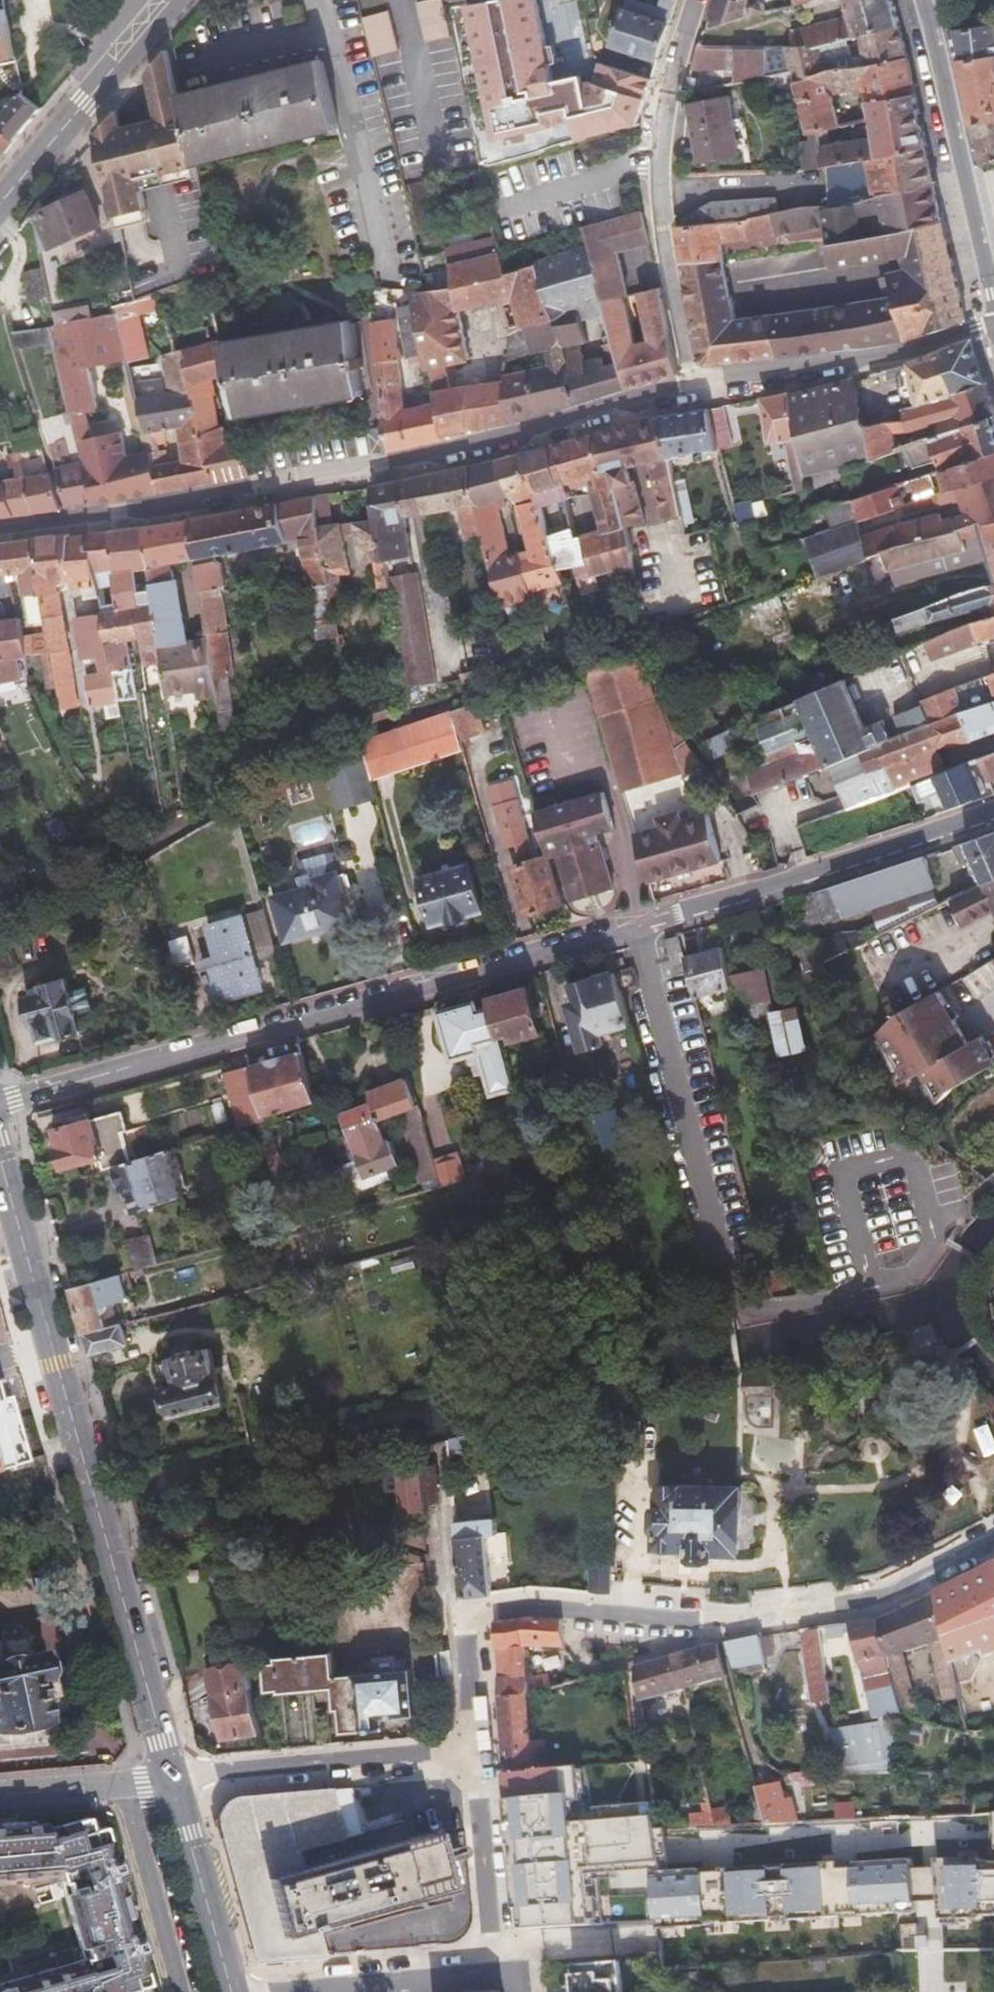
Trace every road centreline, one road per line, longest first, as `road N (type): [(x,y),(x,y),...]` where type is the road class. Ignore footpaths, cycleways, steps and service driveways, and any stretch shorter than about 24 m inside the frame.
road 1 (residential): [(993,809),(786,881),(0,1103)]
road 2 (unclassified): [(0,530),(512,438),(693,388)]
road 3 (residential): [(469,1752),(458,1613),(531,1603),(753,1621),(879,1603),(993,1547)]
road 4 (secondary): [(0,1158),(170,1779)]
road 5 (unclassified): [(696,0),(665,100),(659,166),(693,388)]
road 6 (tertiary): [(921,0),(993,304)]
road 7 (unclassified): [(693,388),(848,364),(993,320)]
road 8 (residential): [(170,1779),(469,1752)]
road 9 (secondary): [(169,0),(0,202)]
road 10 (secondary): [(170,1779),(227,1991)]
road 11 (residential): [(469,1752),(483,1873),(478,1969)]
road 12 (residential): [(125,1782),(181,1991)]
road 13 (residential): [(478,1969),(304,1991)]
road 14 (residential): [(0,1793),(125,1782)]

